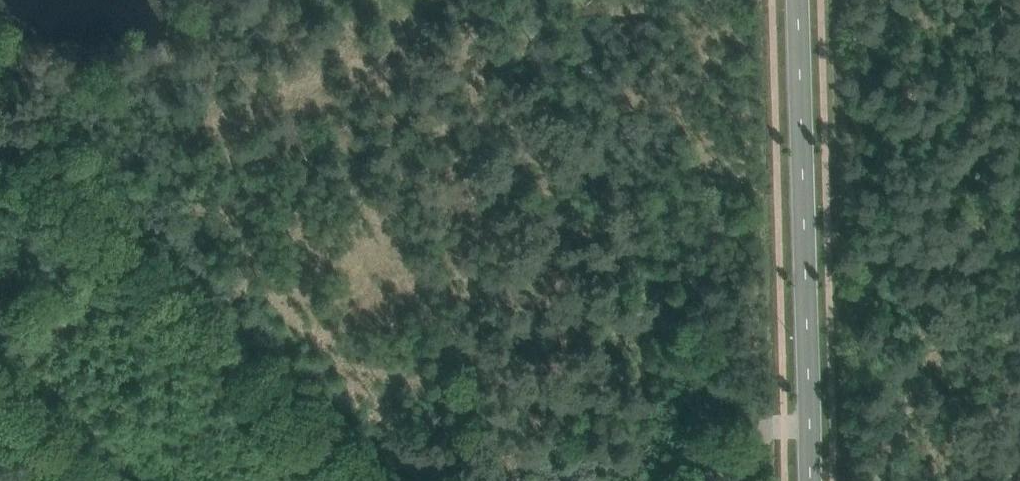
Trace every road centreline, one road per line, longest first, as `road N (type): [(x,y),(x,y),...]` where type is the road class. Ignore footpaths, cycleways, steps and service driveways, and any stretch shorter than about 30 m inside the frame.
road 1 (primary): [(813,480),(799,0)]

